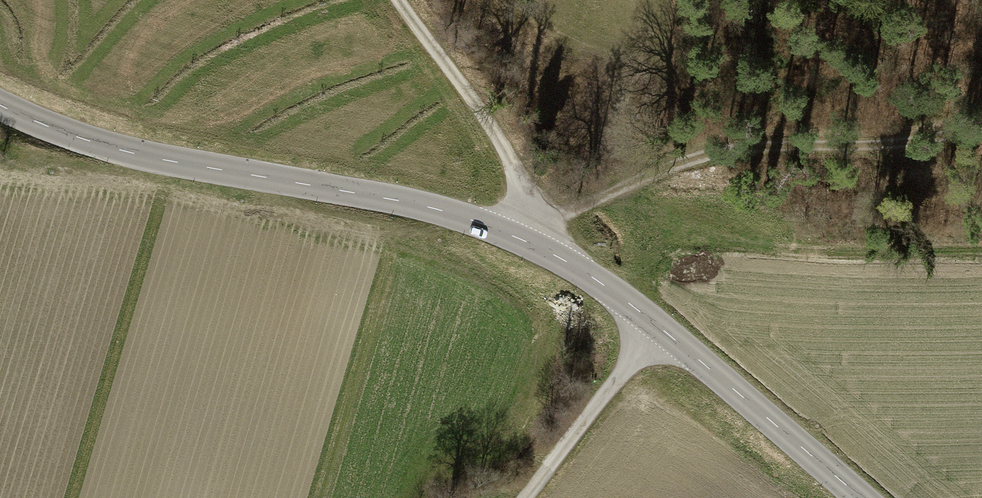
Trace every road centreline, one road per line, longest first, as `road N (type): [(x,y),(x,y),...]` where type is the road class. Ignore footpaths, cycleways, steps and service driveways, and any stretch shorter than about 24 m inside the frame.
road 1 (tertiary): [(0,101),(96,137),(519,231),(658,322),(872,497)]
road 2 (track): [(981,128),(931,141),(713,158),(519,231)]
road 3 (track): [(397,0),(480,105),(519,182),(519,231)]
road 4 (track): [(658,322),(530,497)]

